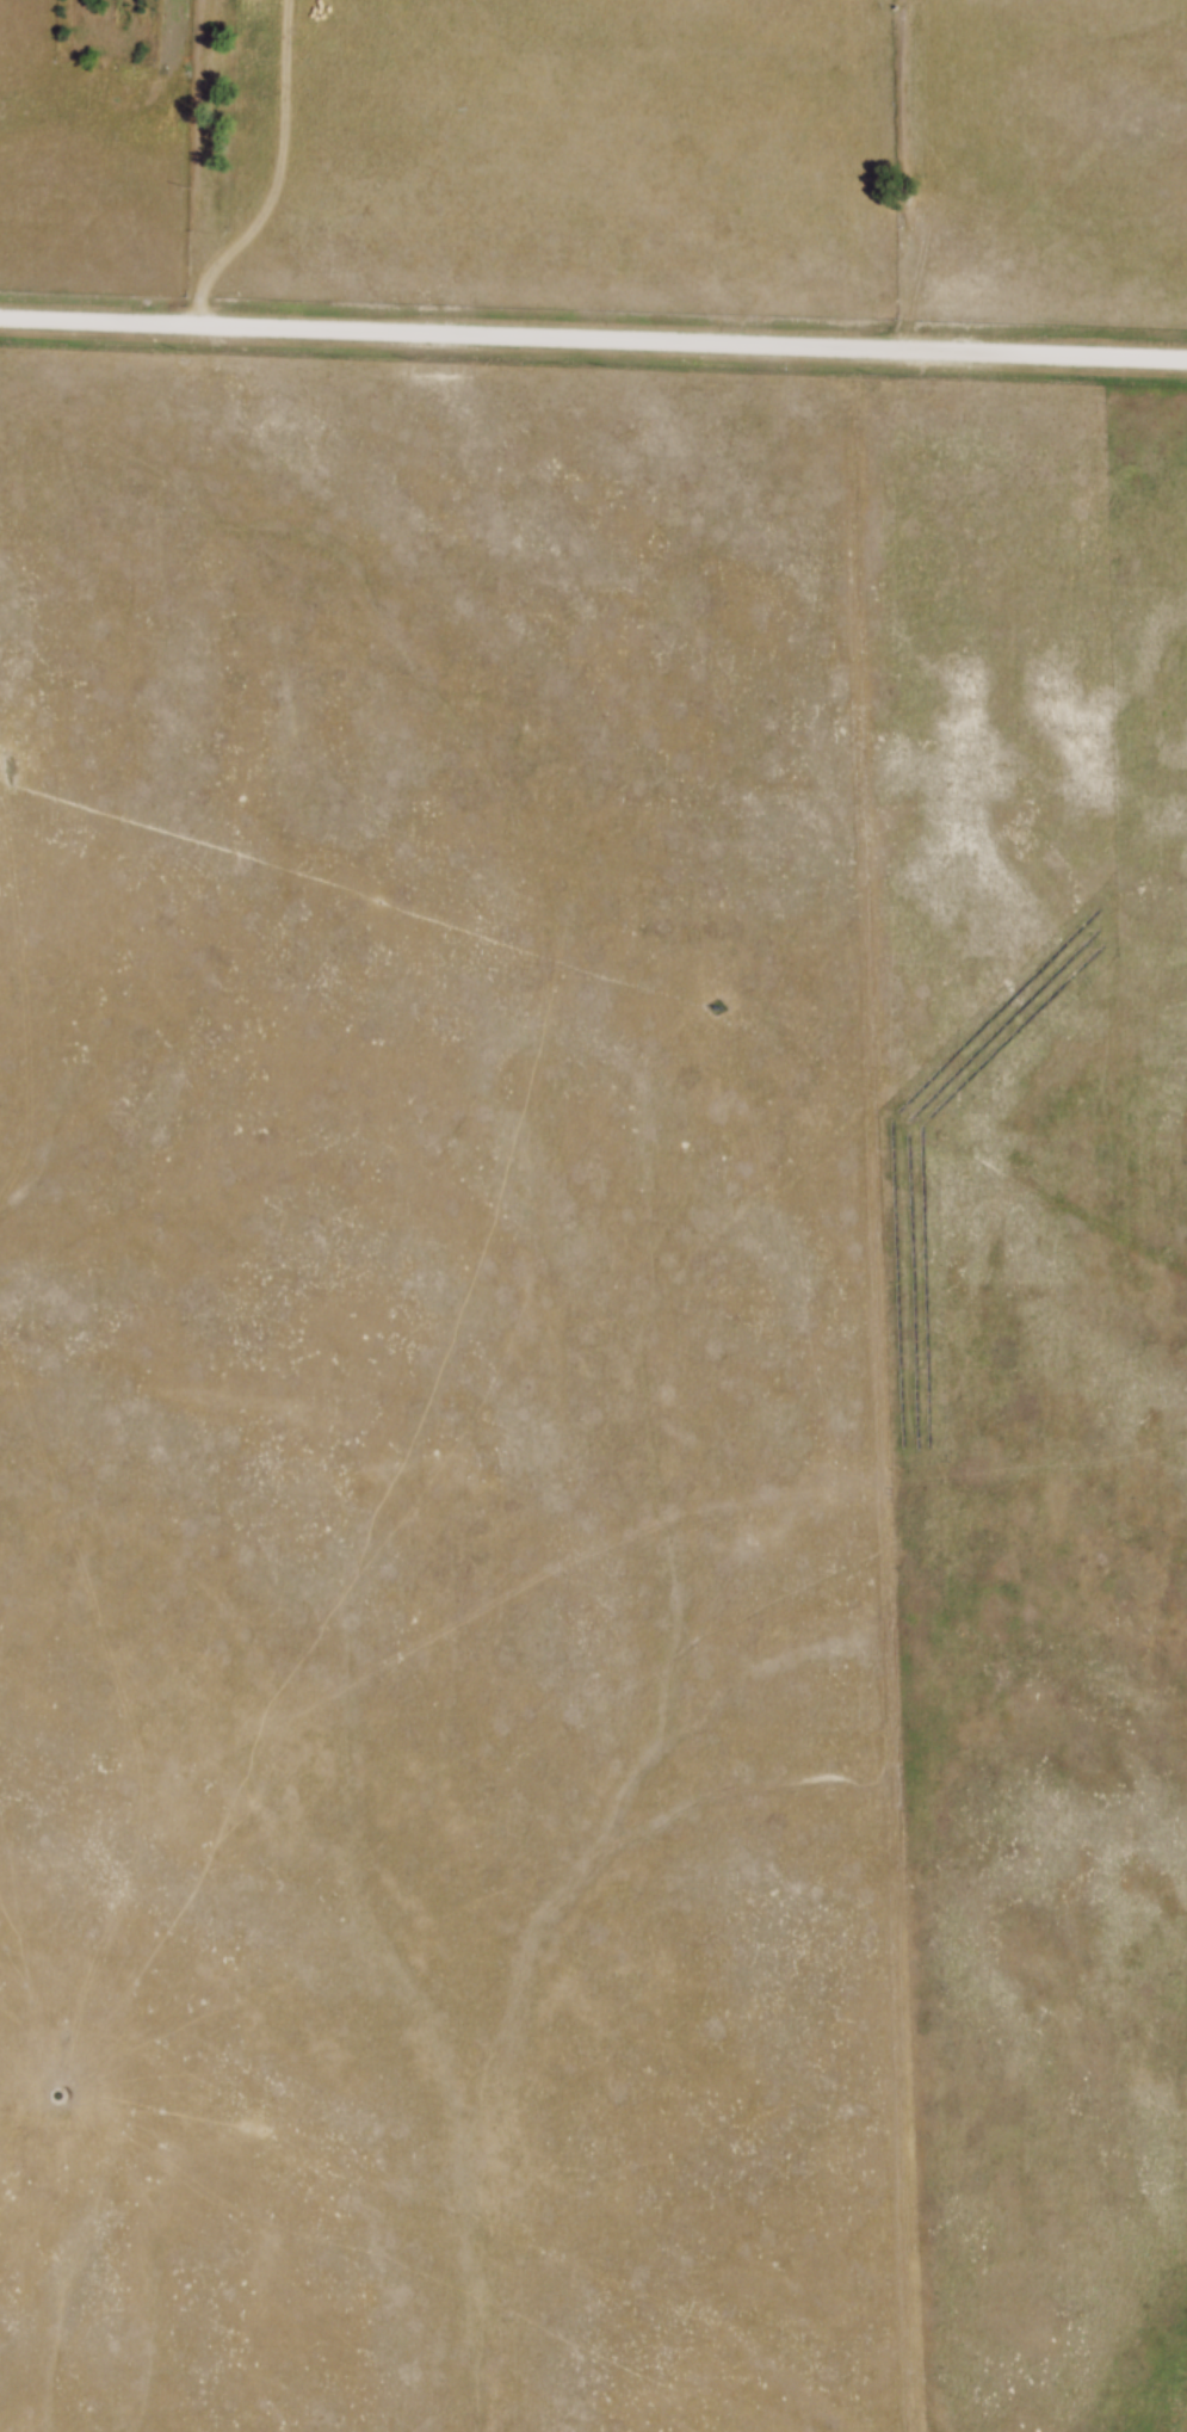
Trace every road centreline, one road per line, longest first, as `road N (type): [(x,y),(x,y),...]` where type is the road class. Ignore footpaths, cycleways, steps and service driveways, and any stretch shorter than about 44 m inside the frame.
road 1 (residential): [(0,316),(1186,356)]

